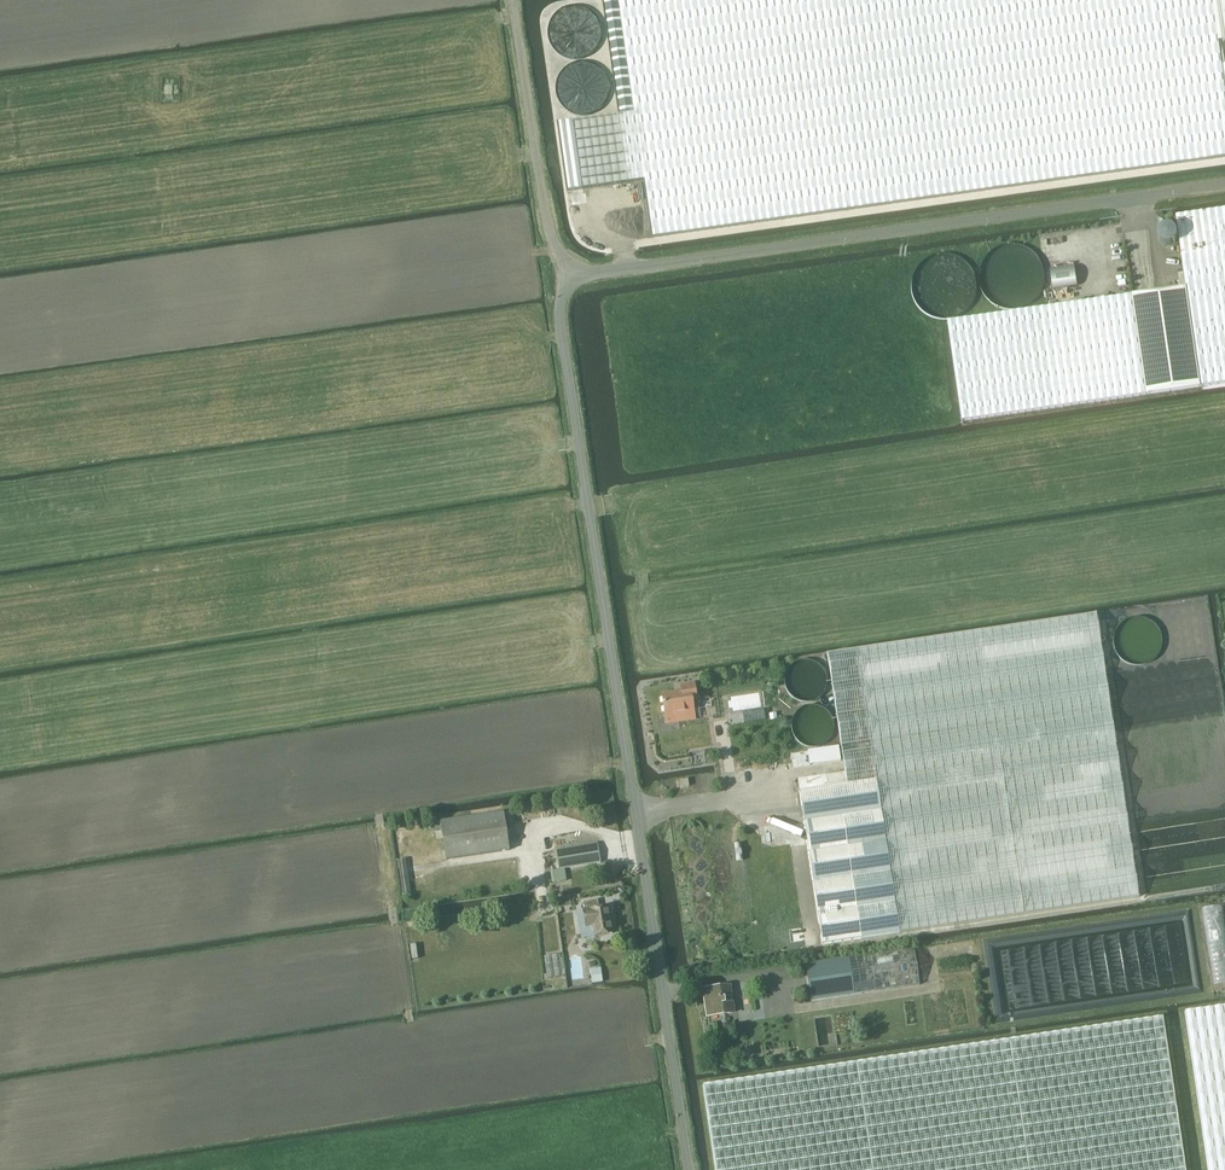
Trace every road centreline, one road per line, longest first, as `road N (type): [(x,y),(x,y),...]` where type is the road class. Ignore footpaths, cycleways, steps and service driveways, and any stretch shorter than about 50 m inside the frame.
road 1 (unclassified): [(690,1169),(563,336),(570,280)]
road 2 (unclassified): [(570,280),(1224,186)]
road 3 (unclassified): [(570,280),(546,225),(512,0)]

